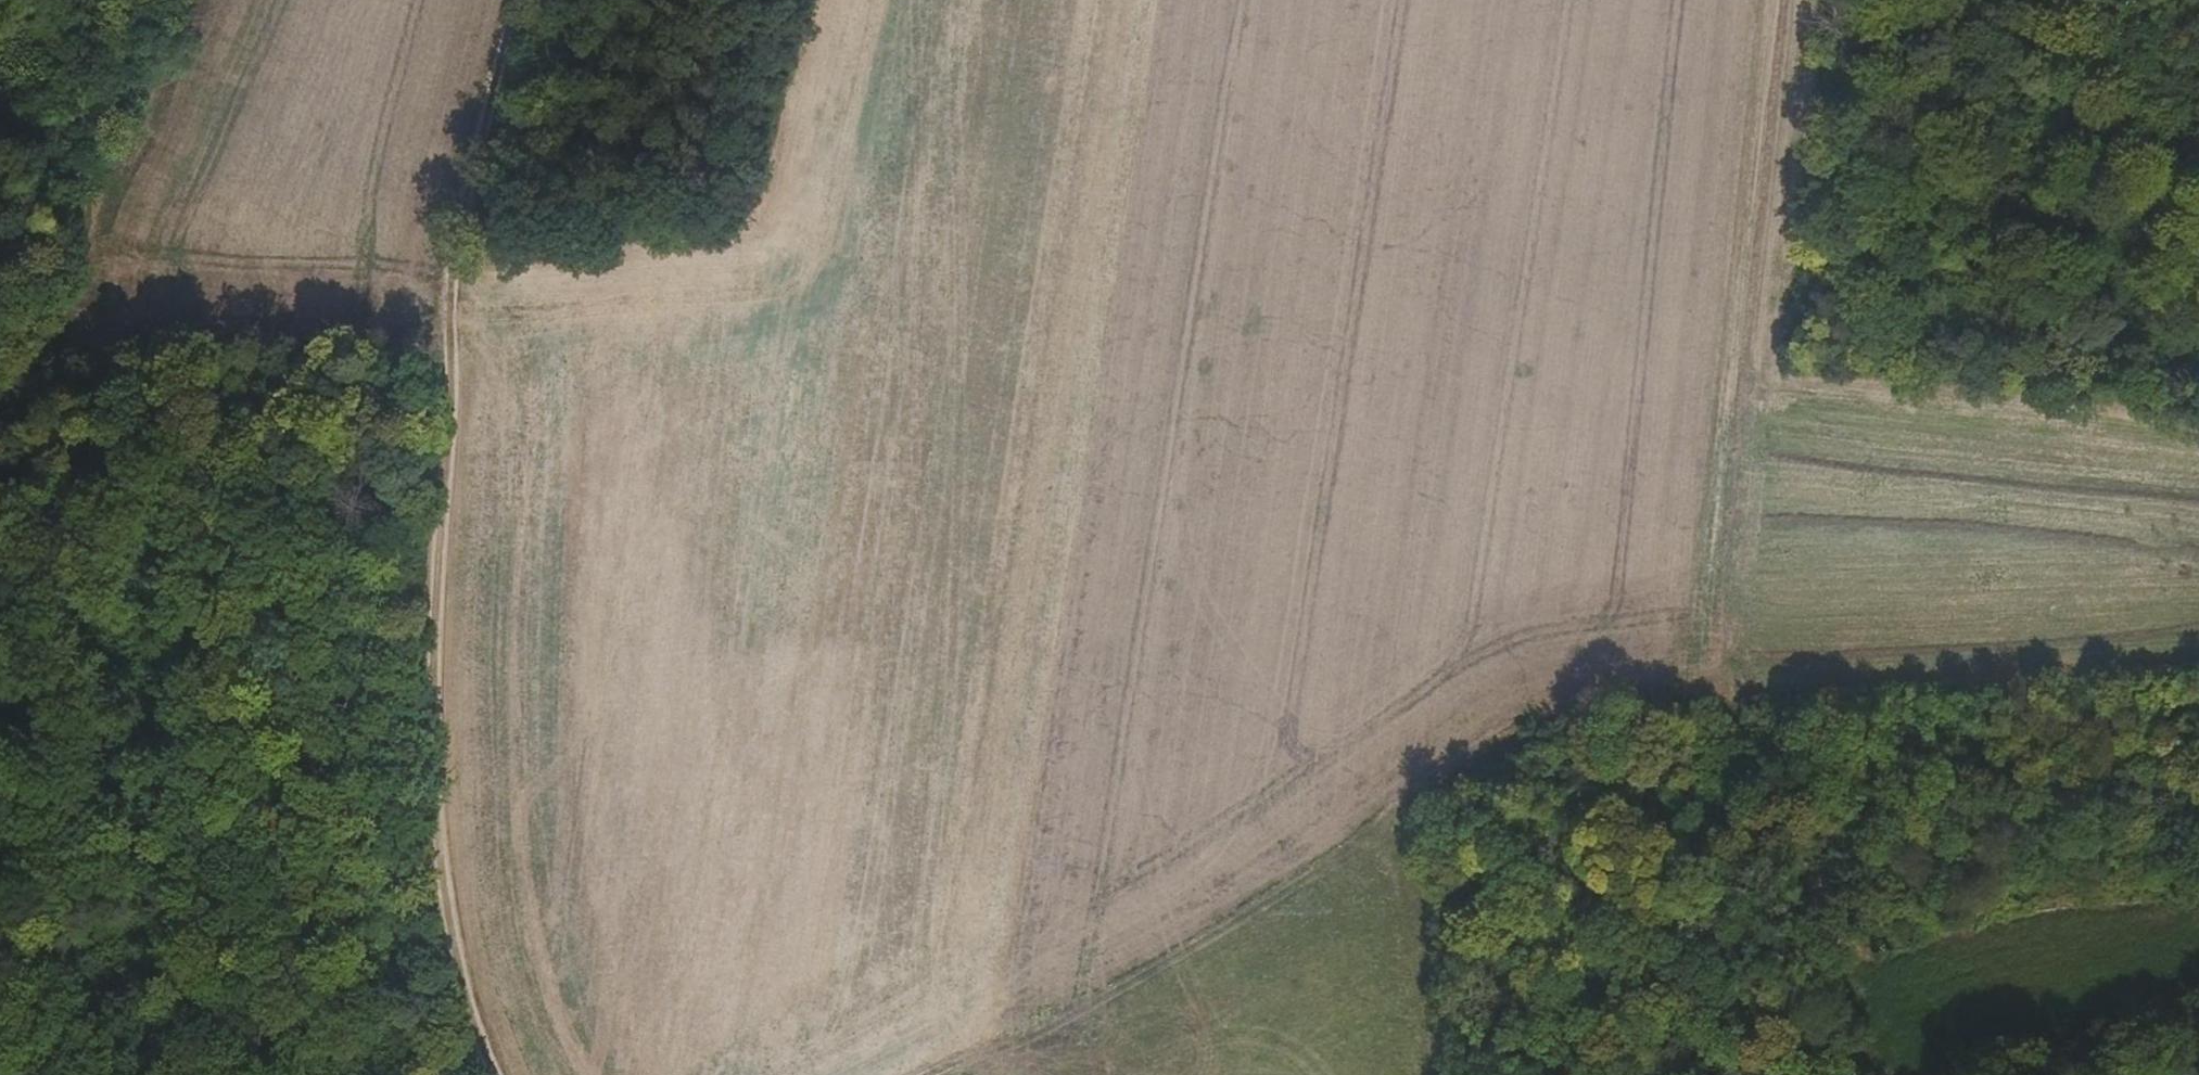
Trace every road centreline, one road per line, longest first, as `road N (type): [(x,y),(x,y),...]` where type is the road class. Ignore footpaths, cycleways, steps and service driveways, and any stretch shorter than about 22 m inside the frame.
road 1 (track): [(513,0),(450,282),(437,653),(449,891),(462,985),(510,1074)]

